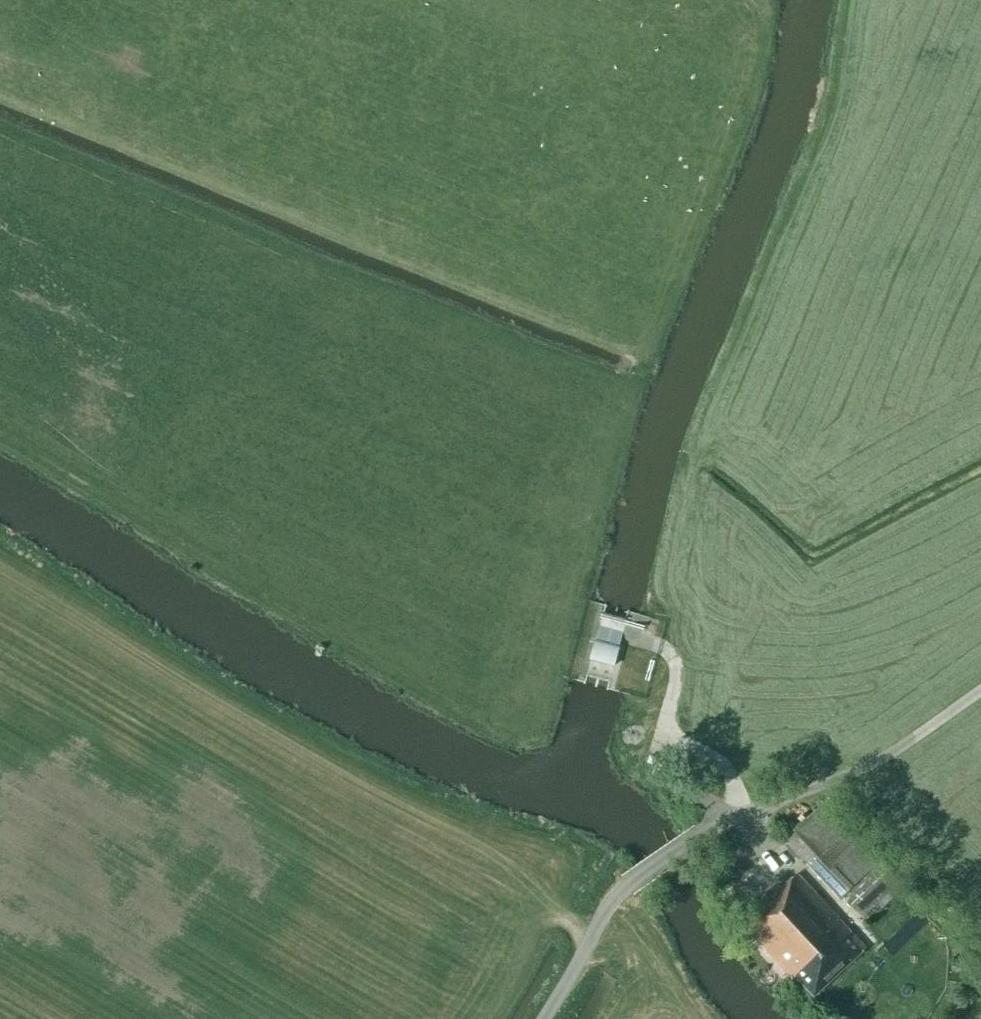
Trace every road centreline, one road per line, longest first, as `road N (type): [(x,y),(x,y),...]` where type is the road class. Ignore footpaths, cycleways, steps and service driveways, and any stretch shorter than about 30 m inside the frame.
road 1 (unclassified): [(549,1018),(627,885),(737,815),(903,753),(980,698)]

